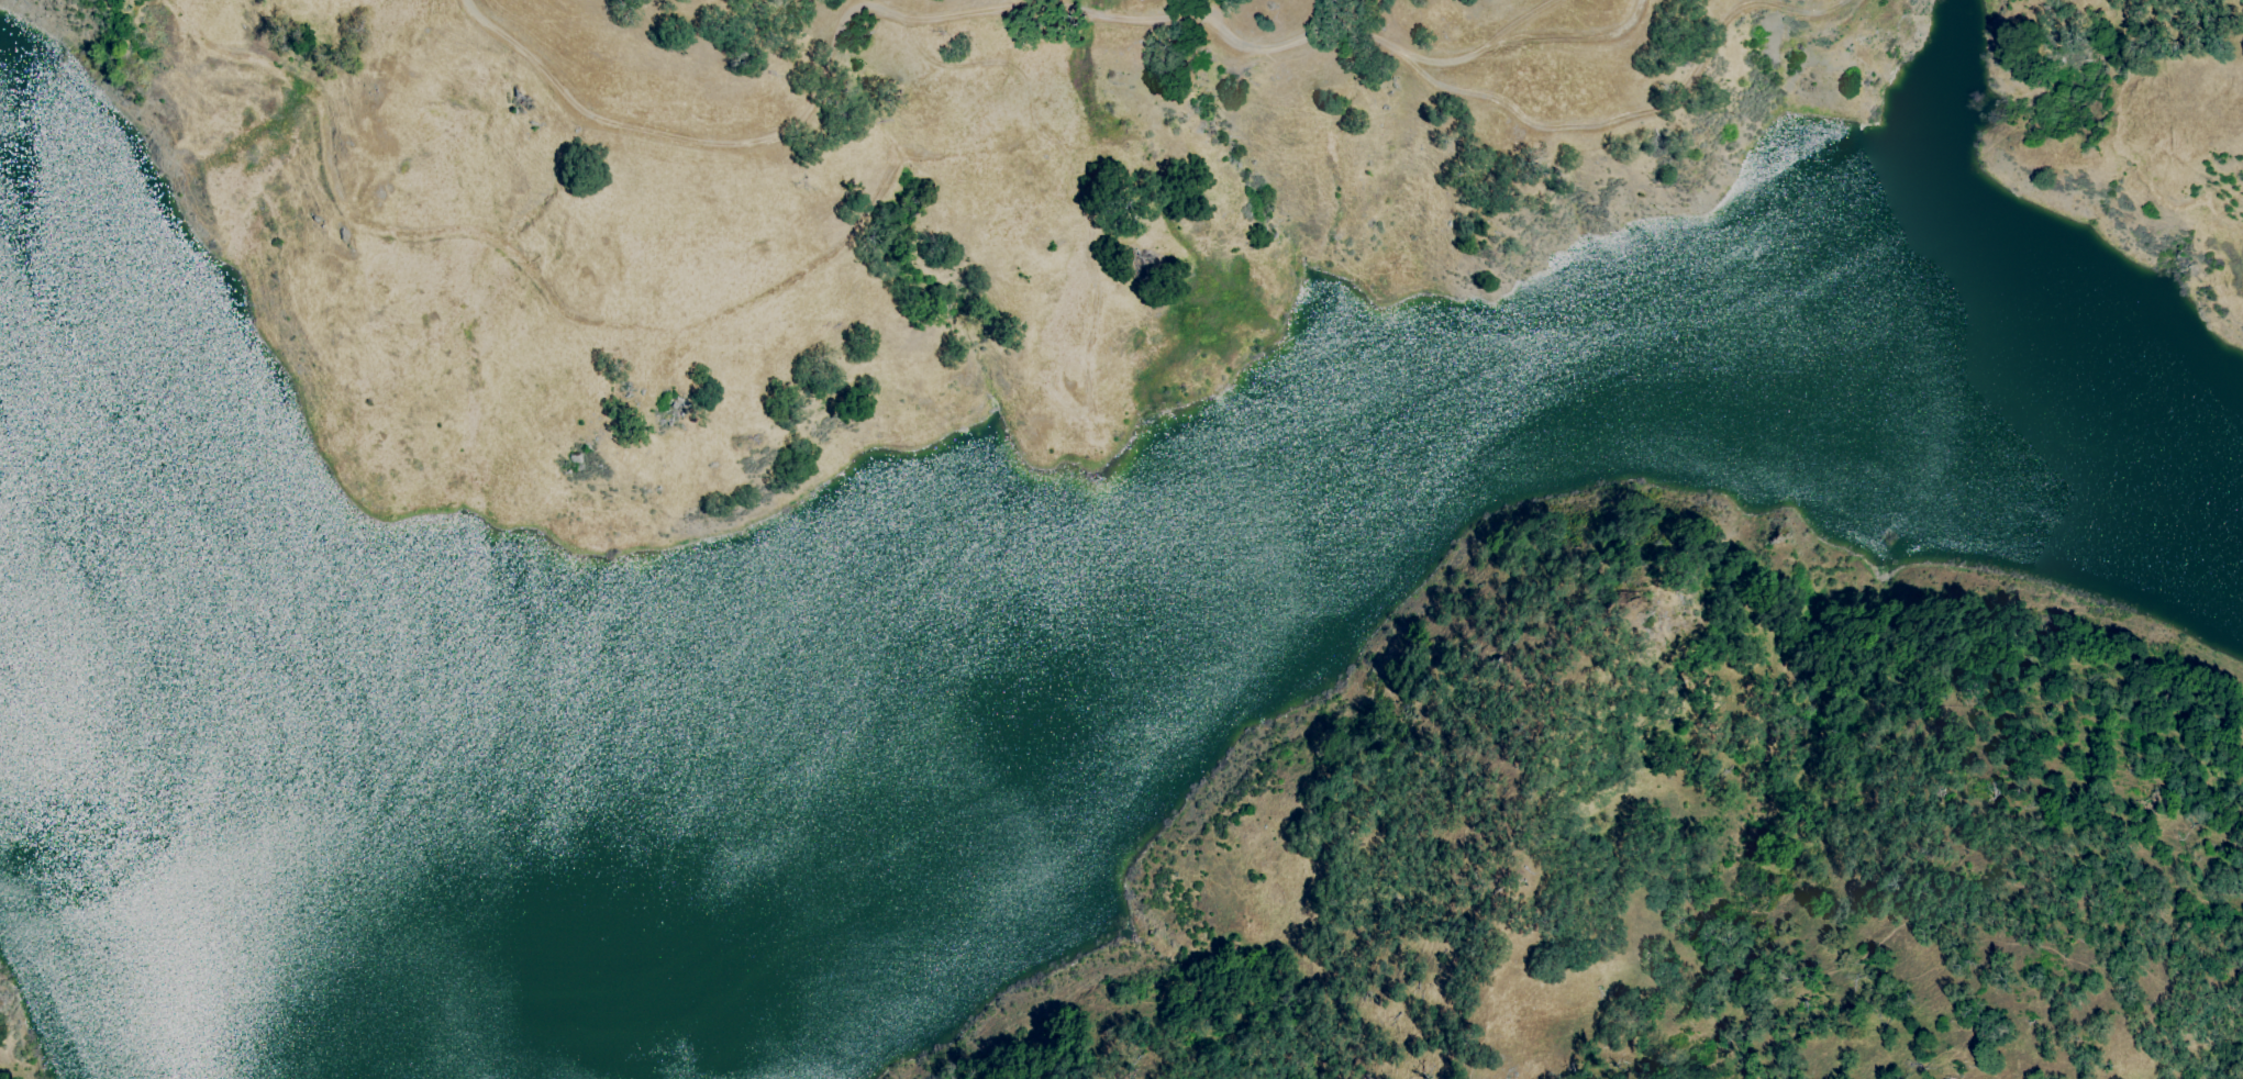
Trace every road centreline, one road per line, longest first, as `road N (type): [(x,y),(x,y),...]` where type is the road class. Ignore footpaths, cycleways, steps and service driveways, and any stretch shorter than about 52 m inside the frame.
road 1 (track): [(473,0),(480,16),(600,124),(745,146),(799,123),(819,103),(836,33),(856,14),(913,23),(1045,3),(1145,22),(1213,20),(1268,49),(1355,30),(1415,60),(1457,66),(1517,34)]

